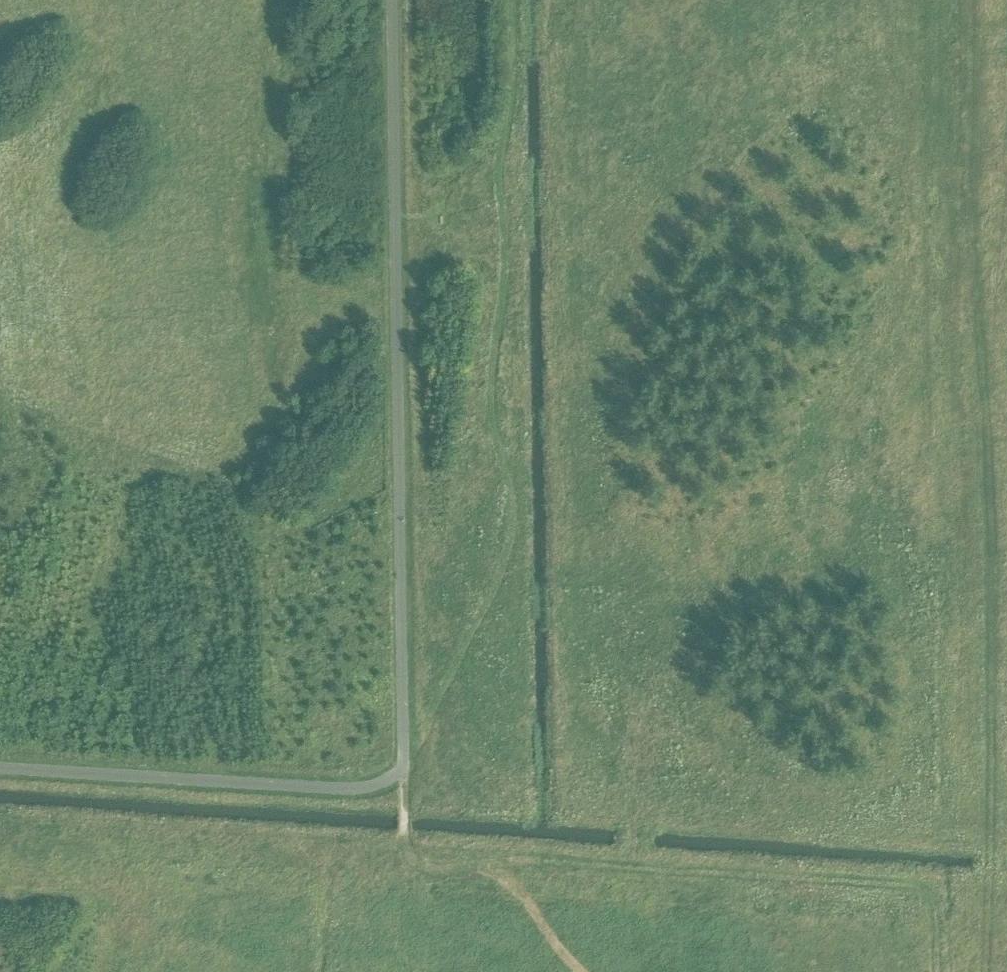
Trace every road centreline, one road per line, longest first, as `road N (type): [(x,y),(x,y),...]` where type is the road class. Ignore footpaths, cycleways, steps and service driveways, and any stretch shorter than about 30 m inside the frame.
road 1 (track): [(952,931),(962,929),(992,872),(968,715),(962,0)]

